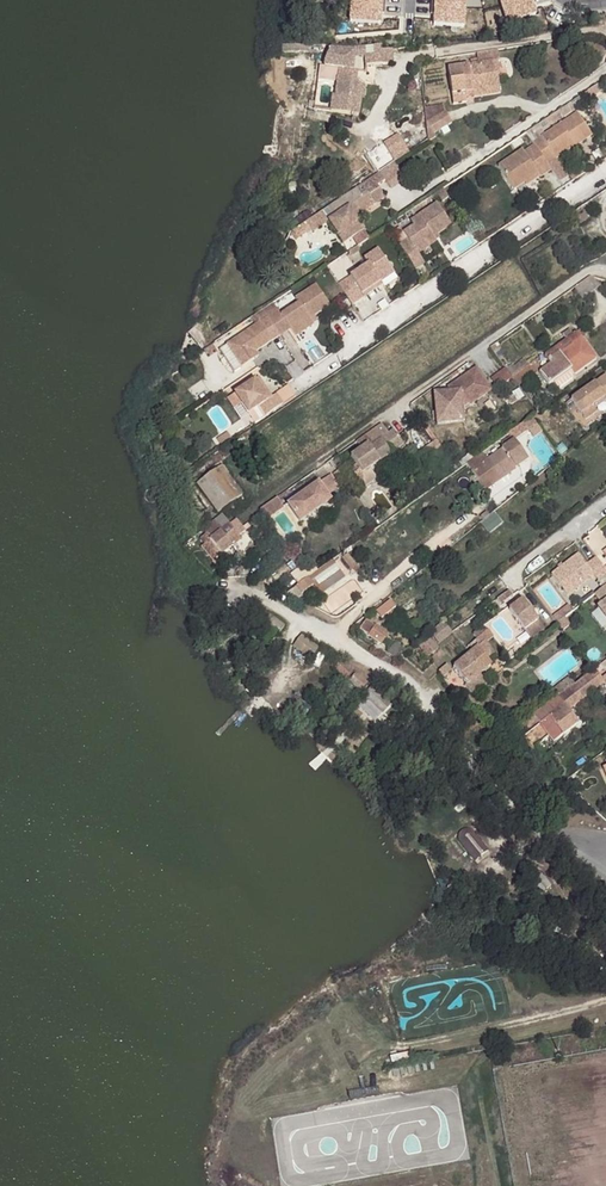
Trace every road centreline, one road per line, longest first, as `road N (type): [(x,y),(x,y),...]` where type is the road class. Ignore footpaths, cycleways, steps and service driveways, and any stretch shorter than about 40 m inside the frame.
road 1 (residential): [(224,594),(258,595),(398,673),(477,779),(601,865)]
road 2 (residential): [(294,388),(605,173)]
road 3 (residential): [(315,464),(587,272),(605,270)]
road 4 (residential): [(435,53),(605,33)]
road 5 (residential): [(504,583),(605,503)]

